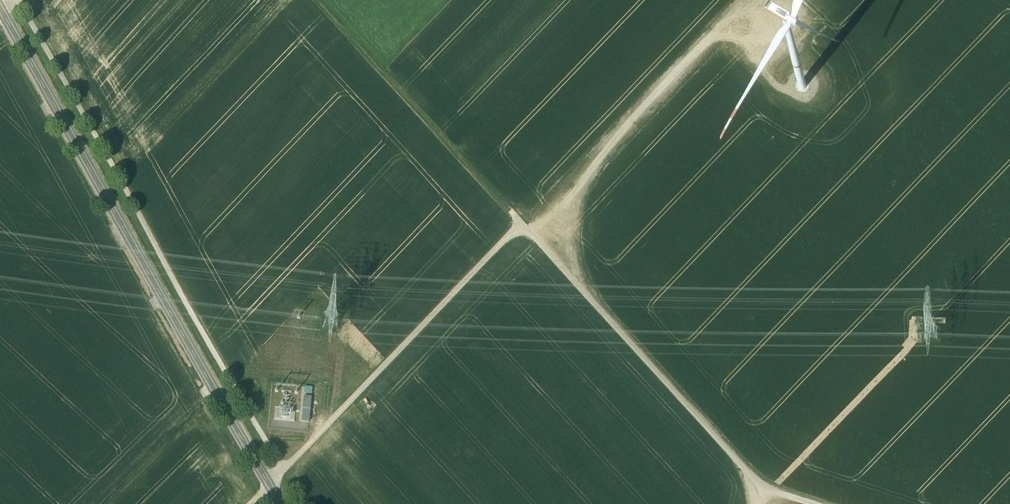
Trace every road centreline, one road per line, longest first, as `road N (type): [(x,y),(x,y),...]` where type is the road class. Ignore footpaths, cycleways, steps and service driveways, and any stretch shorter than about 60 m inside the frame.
road 1 (track): [(283,470),(522,222),(750,475),(766,490),(815,503)]
road 2 (tertiary): [(0,5),(282,503)]
road 3 (track): [(283,470),(18,0)]
road 4 (track): [(522,222),(322,0)]

